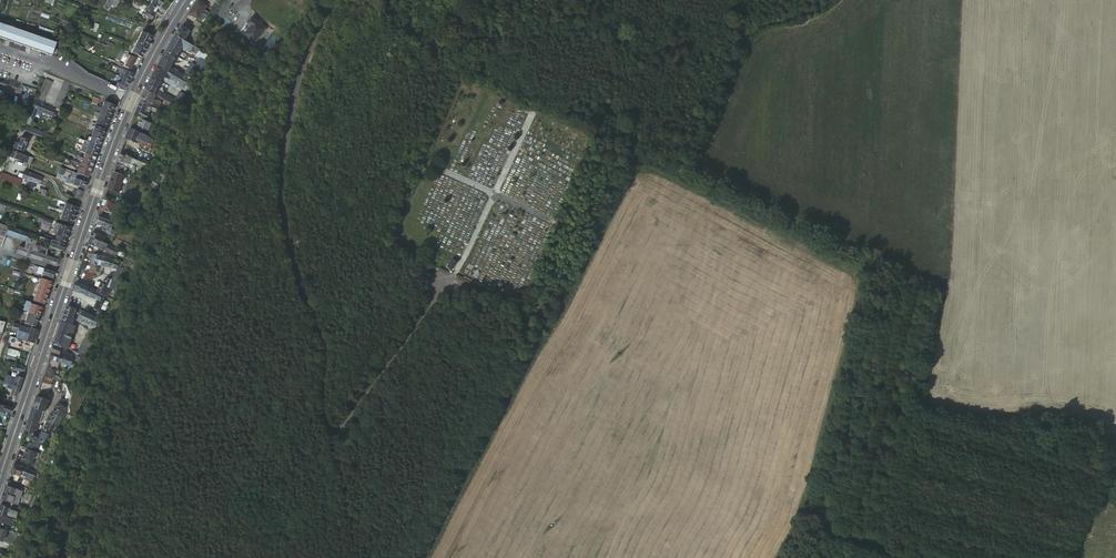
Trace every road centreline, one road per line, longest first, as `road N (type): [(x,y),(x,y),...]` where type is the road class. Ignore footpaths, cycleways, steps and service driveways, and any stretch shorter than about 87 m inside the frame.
road 1 (unclassified): [(450,278),(342,425),(331,430),(322,346),(287,235),(282,168),(296,89),(335,0)]
road 2 (secondary): [(0,476),(122,120),(186,0)]
road 3 (track): [(290,249),(358,183),(409,161),(428,165)]

